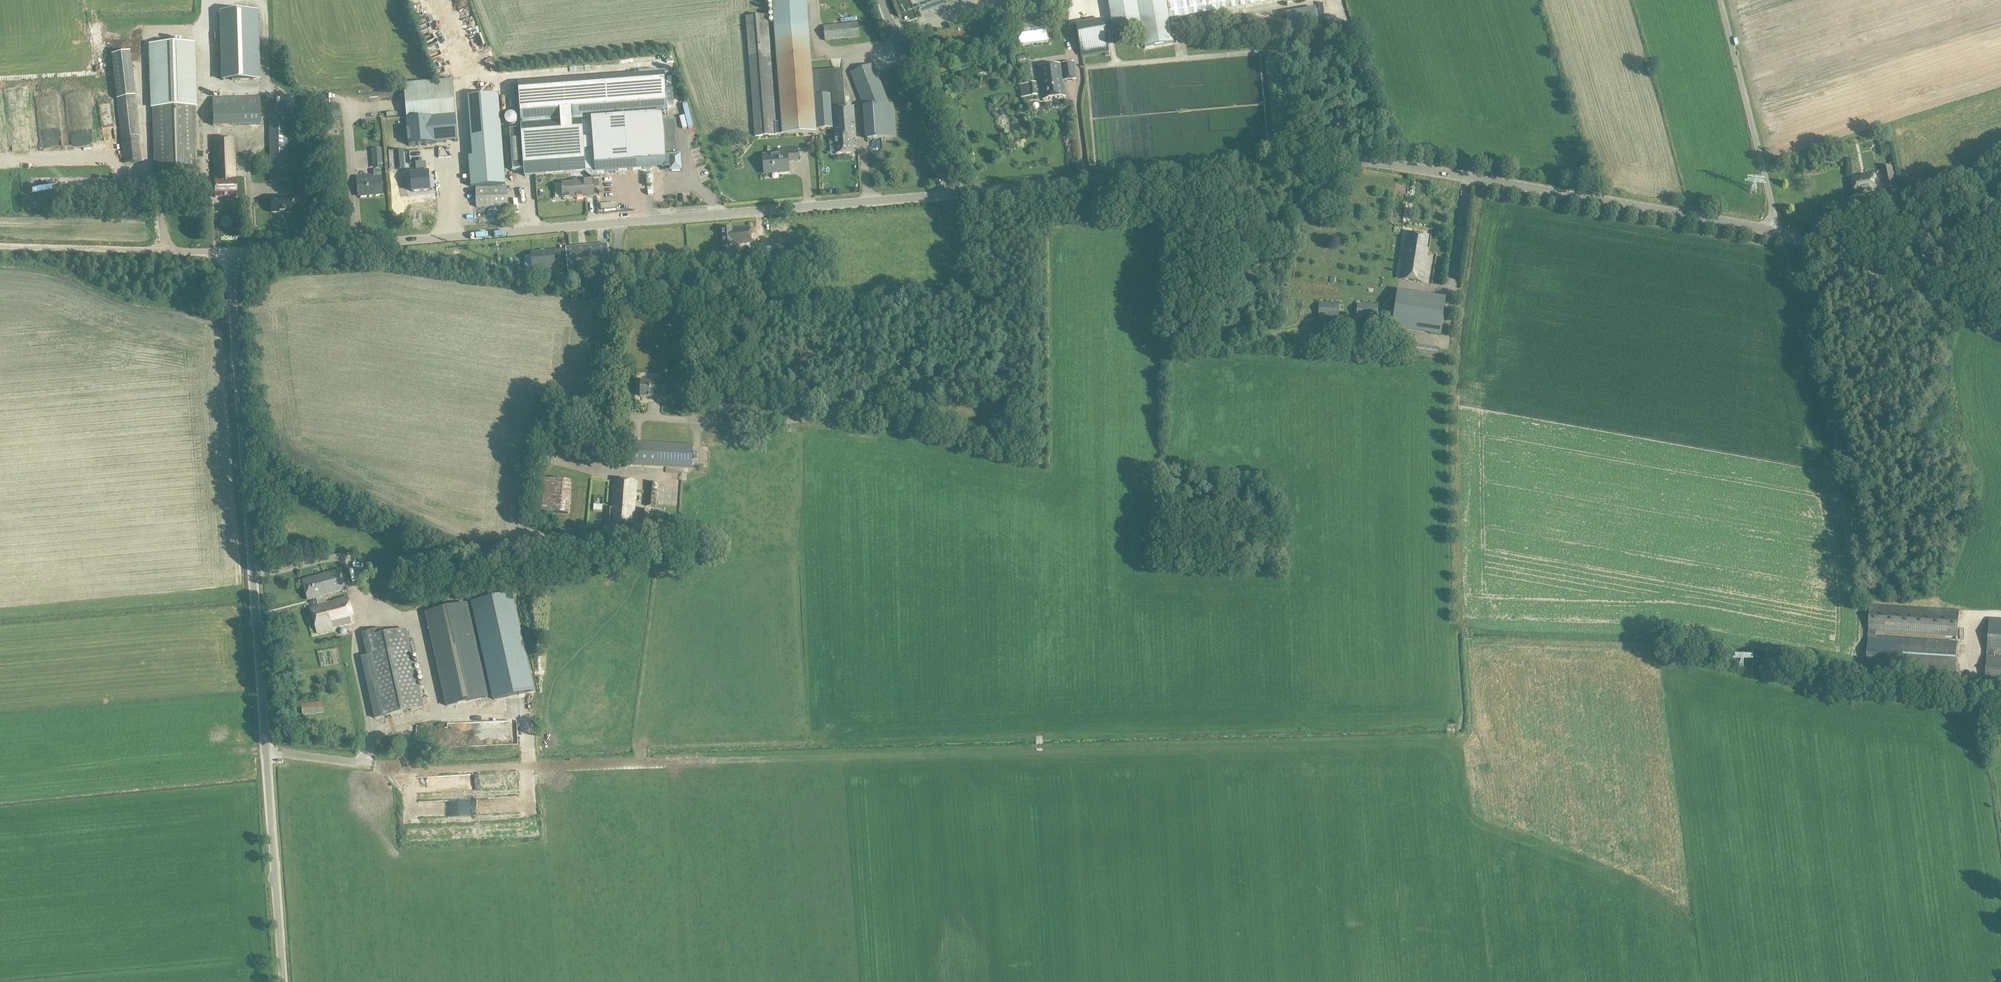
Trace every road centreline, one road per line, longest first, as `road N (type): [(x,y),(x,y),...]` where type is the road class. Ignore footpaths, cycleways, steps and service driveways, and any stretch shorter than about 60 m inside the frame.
road 1 (unclassified): [(283,981),(227,252)]
road 2 (unclassified): [(227,252),(954,195)]
road 3 (unclassified): [(954,195),(1347,160),(1618,204)]
road 4 (unclassified): [(2000,334),(1777,231),(1618,204)]
road 5 (track): [(367,764),(695,760)]
road 6 (track): [(530,765),(526,707),(436,715),(416,619),(361,611)]
road 7 (unclassified): [(0,246),(227,252)]
road 8 (unclassified): [(954,195),(881,0)]

